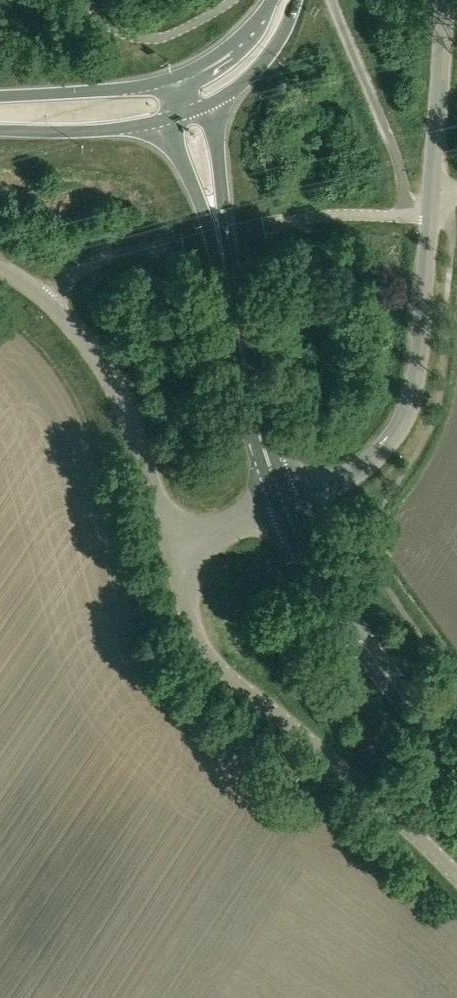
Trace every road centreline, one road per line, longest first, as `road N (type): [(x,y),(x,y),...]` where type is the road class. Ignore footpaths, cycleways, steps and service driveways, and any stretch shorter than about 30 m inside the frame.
road 1 (unclassified): [(456,886),(204,659),(171,555)]
road 2 (unclassified): [(281,506),(374,456),(413,404),(434,185)]
road 3 (unclassified): [(171,555),(130,416),(104,370),(52,307),(0,271)]
road 4 (primary): [(456,773),(346,630),(281,506)]
road 5 (primary): [(281,506),(259,443),(224,274)]
road 6 (unclassified): [(434,185),(448,0)]
road 7 (primary): [(173,78),(0,97)]
road 8 (primary): [(0,130),(87,133),(169,117)]
road 9 (primary): [(224,274),(218,164),(202,107)]
road 10 (primary): [(169,117),(224,274)]
road 11 (primary): [(202,107),(232,94),(266,60),(292,0)]
road 12 (primary): [(272,0),(233,42),(173,78)]
road 13 (unclassified): [(171,555),(281,506)]

